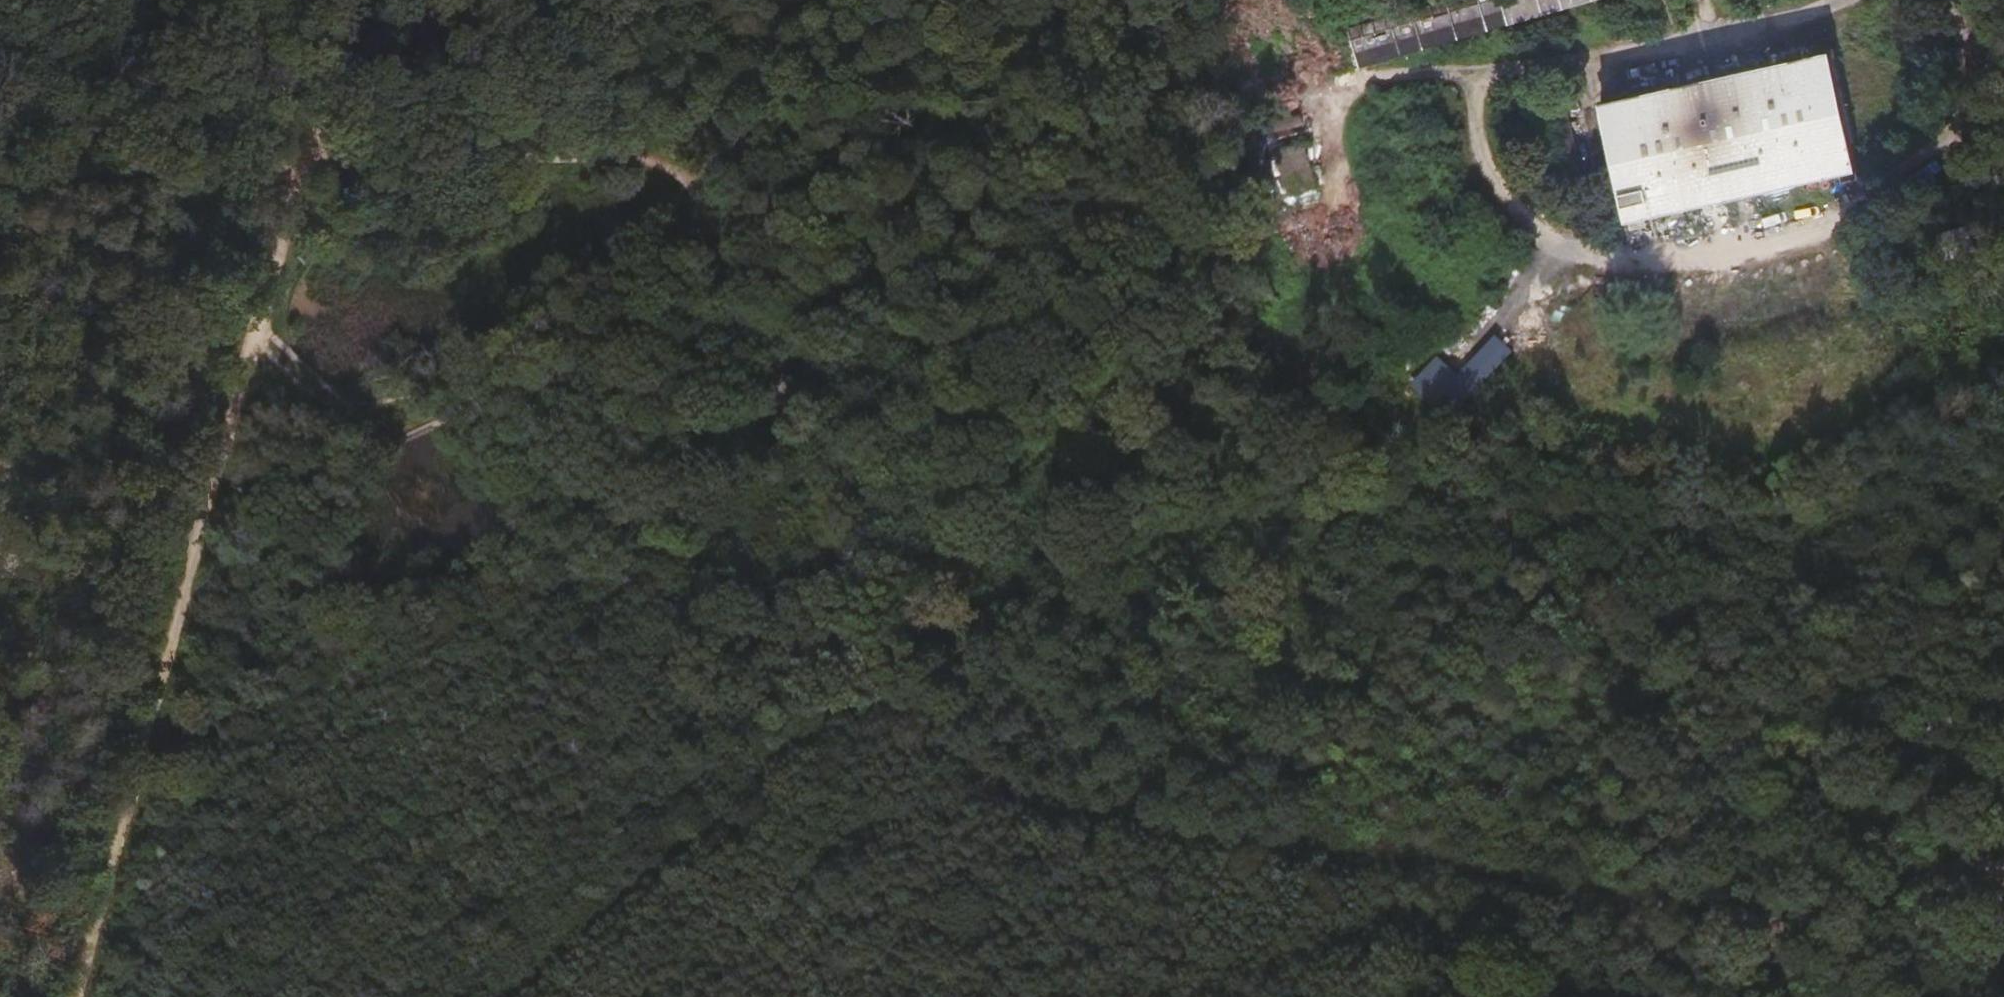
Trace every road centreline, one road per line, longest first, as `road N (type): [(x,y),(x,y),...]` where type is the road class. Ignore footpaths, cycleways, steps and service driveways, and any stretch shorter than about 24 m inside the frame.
road 1 (track): [(663,167),(710,210),(744,271),(874,683),(1010,792),(1080,818),(1750,922),(1801,919),(1945,872),(2003,863)]
road 2 (track): [(300,170),(77,996)]
road 3 (track): [(874,683),(507,996)]
road 4 (track): [(0,176),(300,170)]
road 5 (track): [(300,170),(346,0)]

